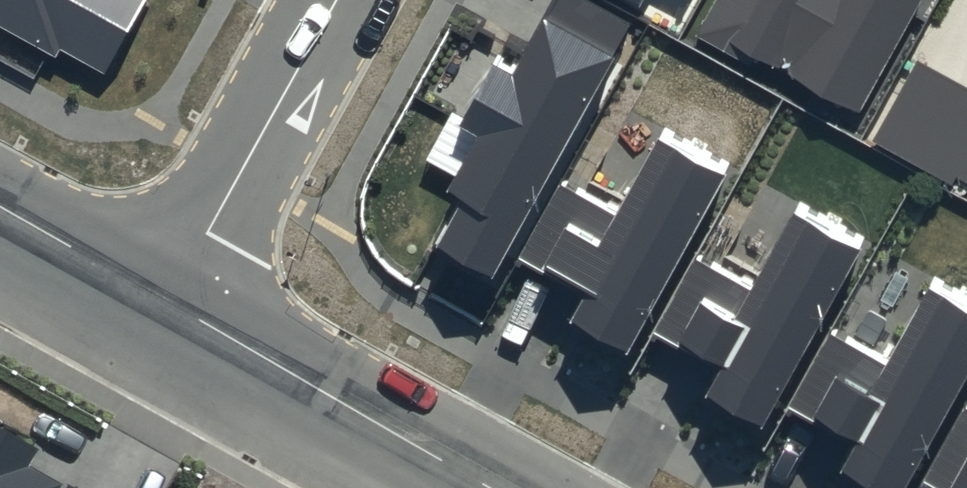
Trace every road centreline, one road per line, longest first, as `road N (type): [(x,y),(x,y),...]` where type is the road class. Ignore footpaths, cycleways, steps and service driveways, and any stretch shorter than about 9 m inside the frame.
road 1 (tertiary): [(502,487),(169,303)]
road 2 (residential): [(330,0),(169,303)]
road 3 (tertiary): [(169,303),(0,210)]

